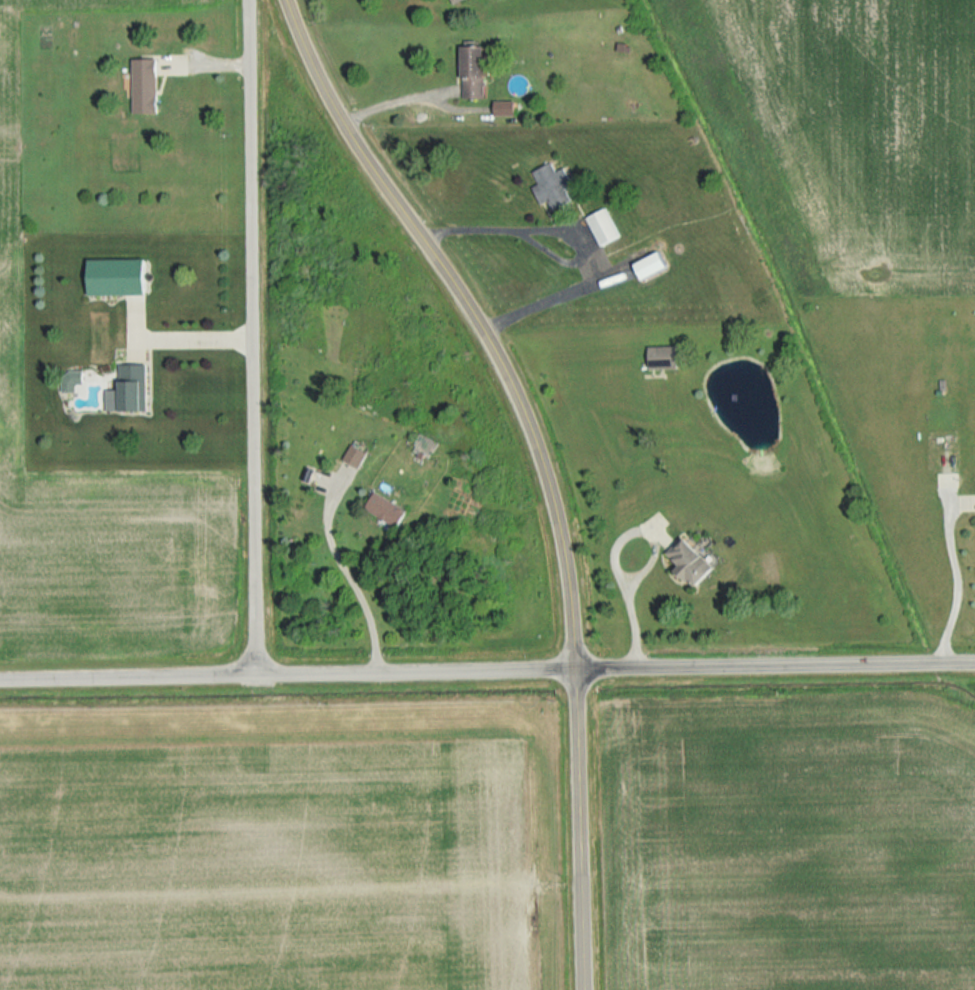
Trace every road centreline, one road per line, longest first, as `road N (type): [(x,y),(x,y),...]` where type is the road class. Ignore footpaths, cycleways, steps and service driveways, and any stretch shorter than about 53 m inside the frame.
road 1 (tertiary): [(577,670),(555,495),(506,367),(338,115),(287,0)]
road 2 (residential): [(256,675),(252,0)]
road 3 (tertiary): [(577,670),(0,679)]
road 4 (tertiary): [(577,670),(974,660)]
road 5 (tertiary): [(586,989),(577,670)]

